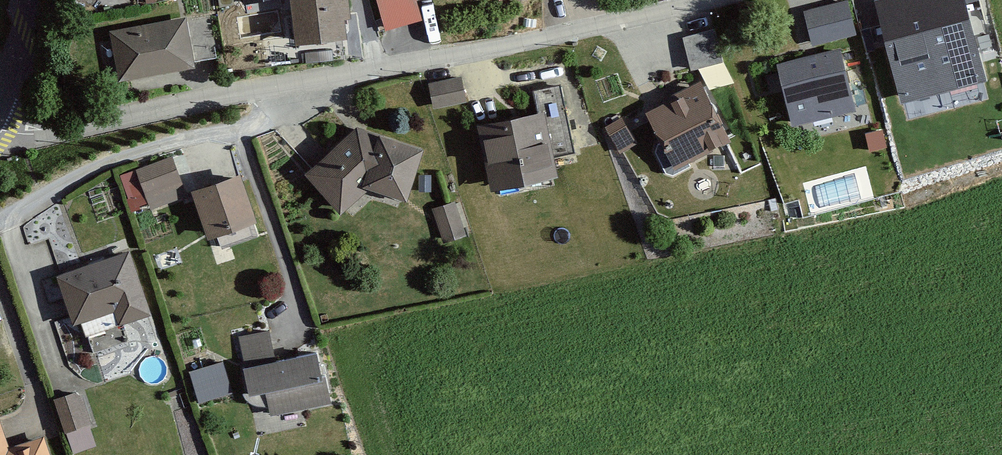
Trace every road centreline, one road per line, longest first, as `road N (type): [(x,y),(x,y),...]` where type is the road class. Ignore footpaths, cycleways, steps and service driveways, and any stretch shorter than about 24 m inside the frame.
road 1 (residential): [(706,0),(87,126),(0,129)]

